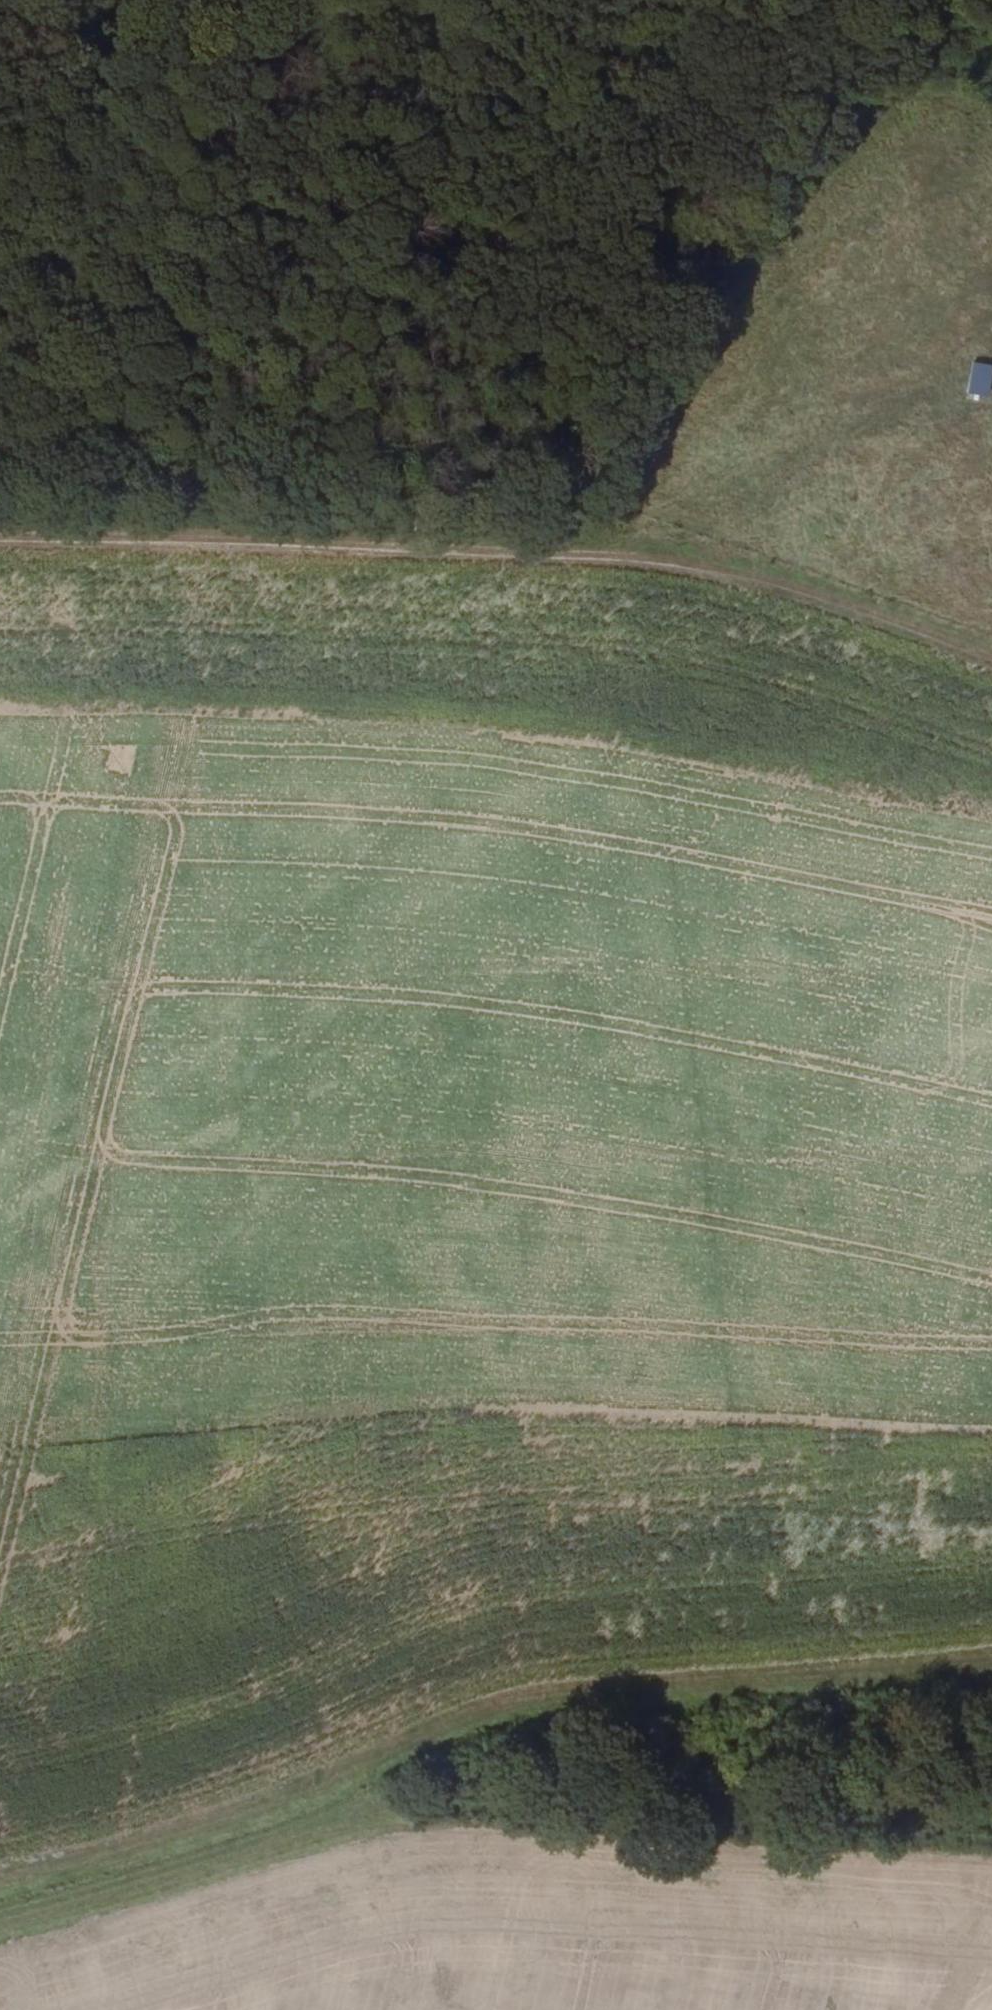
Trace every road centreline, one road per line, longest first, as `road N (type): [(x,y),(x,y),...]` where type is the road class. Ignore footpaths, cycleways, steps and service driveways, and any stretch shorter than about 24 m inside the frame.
road 1 (track): [(991,656),(640,550),(0,537)]
road 2 (track): [(991,387),(604,550)]

